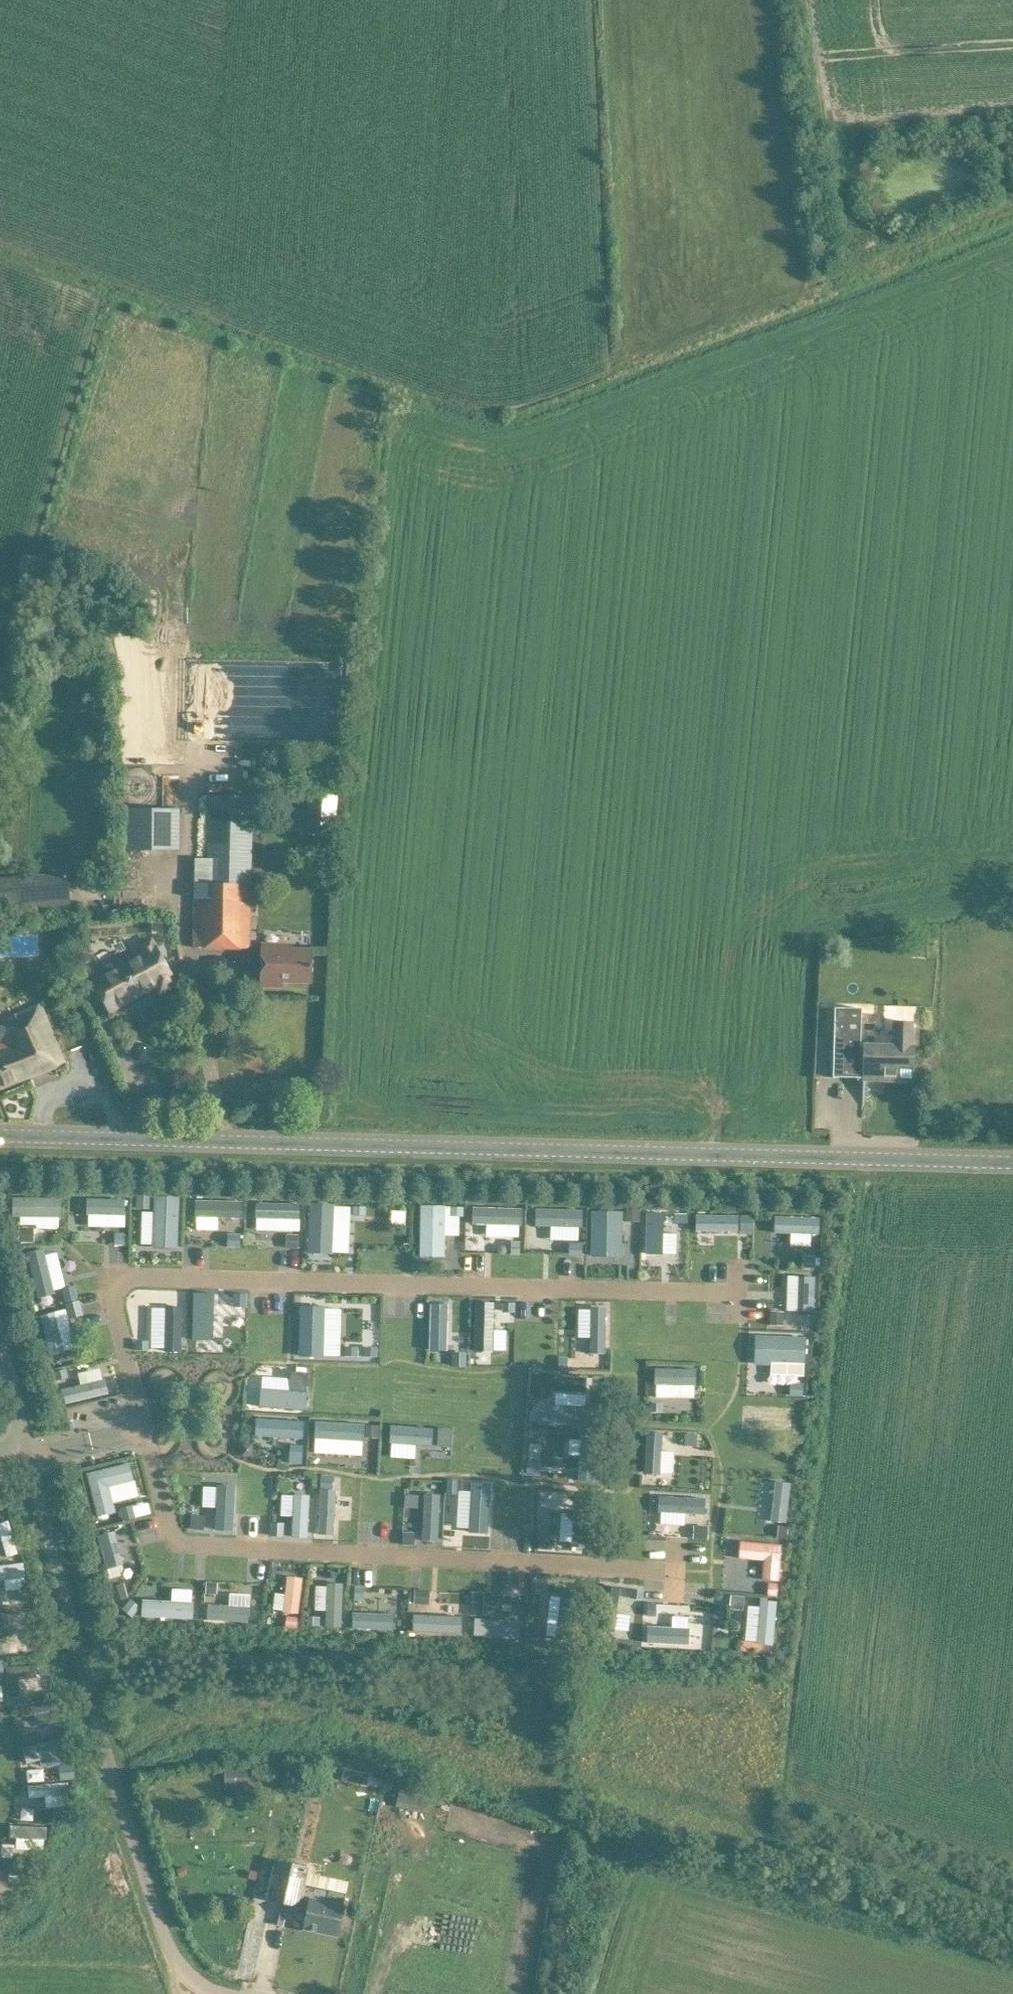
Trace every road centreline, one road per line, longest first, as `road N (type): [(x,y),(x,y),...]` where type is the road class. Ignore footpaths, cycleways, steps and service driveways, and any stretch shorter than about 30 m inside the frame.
road 1 (tertiary): [(1012,1162),(0,1135)]
road 2 (unclassified): [(224,1993),(186,1975),(165,1940),(103,1745),(0,1346)]

